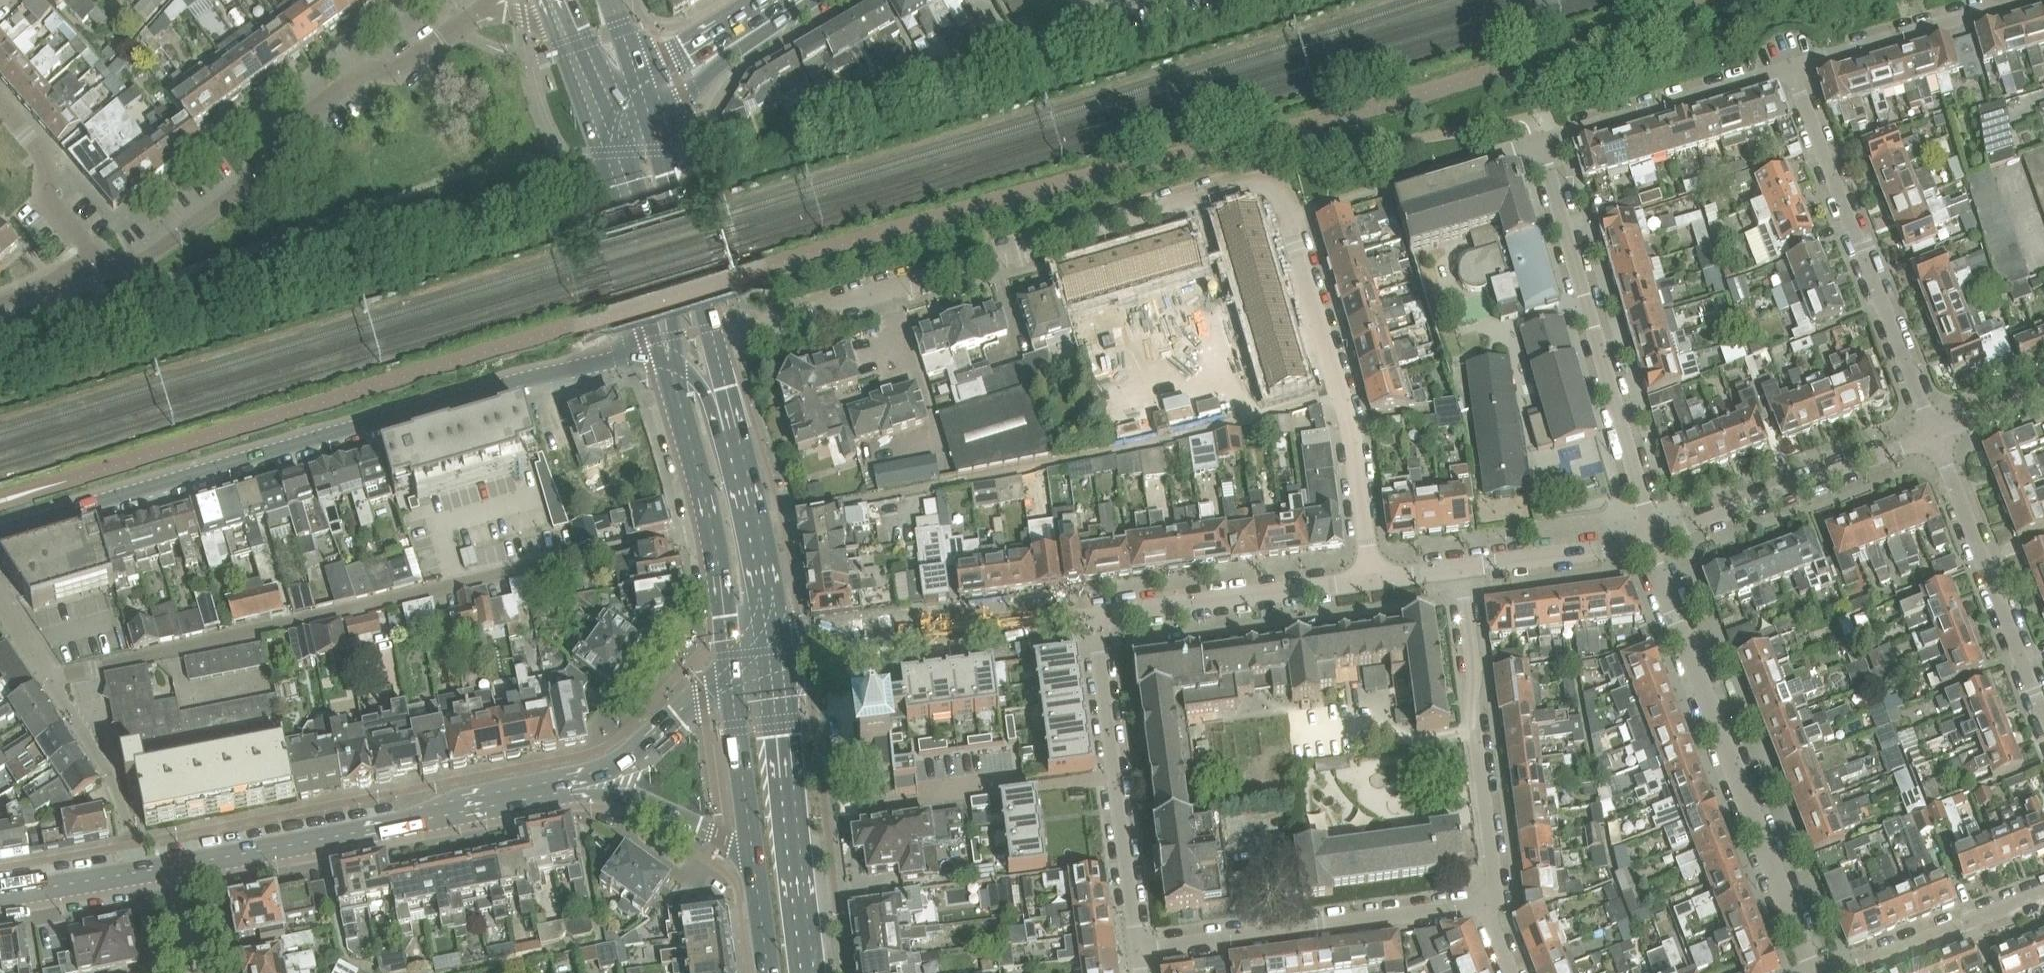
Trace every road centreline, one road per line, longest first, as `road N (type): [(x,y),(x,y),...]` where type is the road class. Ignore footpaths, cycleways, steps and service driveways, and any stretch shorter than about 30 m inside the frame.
road 1 (tertiary): [(668,348),(584,364),(0,536)]
road 2 (residential): [(50,677),(711,530)]
road 3 (residential): [(713,337),(1246,183),(1287,195),(1293,216)]
road 4 (residential): [(1812,972),(1651,540)]
road 5 (residential): [(94,260),(123,269),(138,263),(258,176),(264,146),(365,72),(400,75),(459,32)]
road 6 (residential): [(1540,142),(1651,540)]
road 7 (residential): [(1934,436),(1789,67)]
road 8 (tertiary): [(178,862),(565,789)]
road 9 (residential): [(1293,216),(1343,394),(1368,578)]
road 10 (residential): [(1484,908),(1497,889),(1459,565)]
road 11 (residential): [(1140,948),(1484,908)]
road 12 (residential): [(1140,948),(1095,614)]
road 13 (secondary): [(815,972),(780,671)]
road 14 (unclassified): [(1934,436),(1651,540)]
road 15 (residential): [(2043,712),(1934,436)]
road 16 (unclassified): [(1368,578),(1095,614)]
road 17 (residential): [(1789,67),(1540,142)]
road 18 (residential): [(1540,142),(1293,216)]
road 19 (secondary): [(713,337),(646,91)]
road 20 (secondary): [(603,115),(668,348)]
road 21 (residential): [(1789,67),(2015,0)]
road 22 (secondary): [(777,647),(731,419)]
road 23 (residential): [(1840,972),(2043,893)]
road 24 (residential): [(136,869),(126,819),(50,677)]
road 25 (tertiary): [(565,789),(668,814),(753,853)]
road 26 (tertiary): [(565,789),(629,760),(734,685)]
road 27 (unclassified): [(1651,540),(1459,565)]
road 28 (residential): [(94,260),(48,207),(46,159),(0,104)]
road 29 (secondary): [(668,348),(711,530)]
road 30 (secondary): [(646,91),(800,0)]
road 31 (unclassified): [(949,634),(827,633),(777,647)]
road 32 (unclassified): [(780,671),(949,634)]
road 33 (secondary): [(734,685),(753,853)]
road 34 (secondary): [(711,530),(734,685)]
road 35 (unclassified): [(1095,614),(949,634)]
road 36 (tertiary): [(0,892),(136,869)]
road 37 (secondary): [(753,853),(768,972)]

